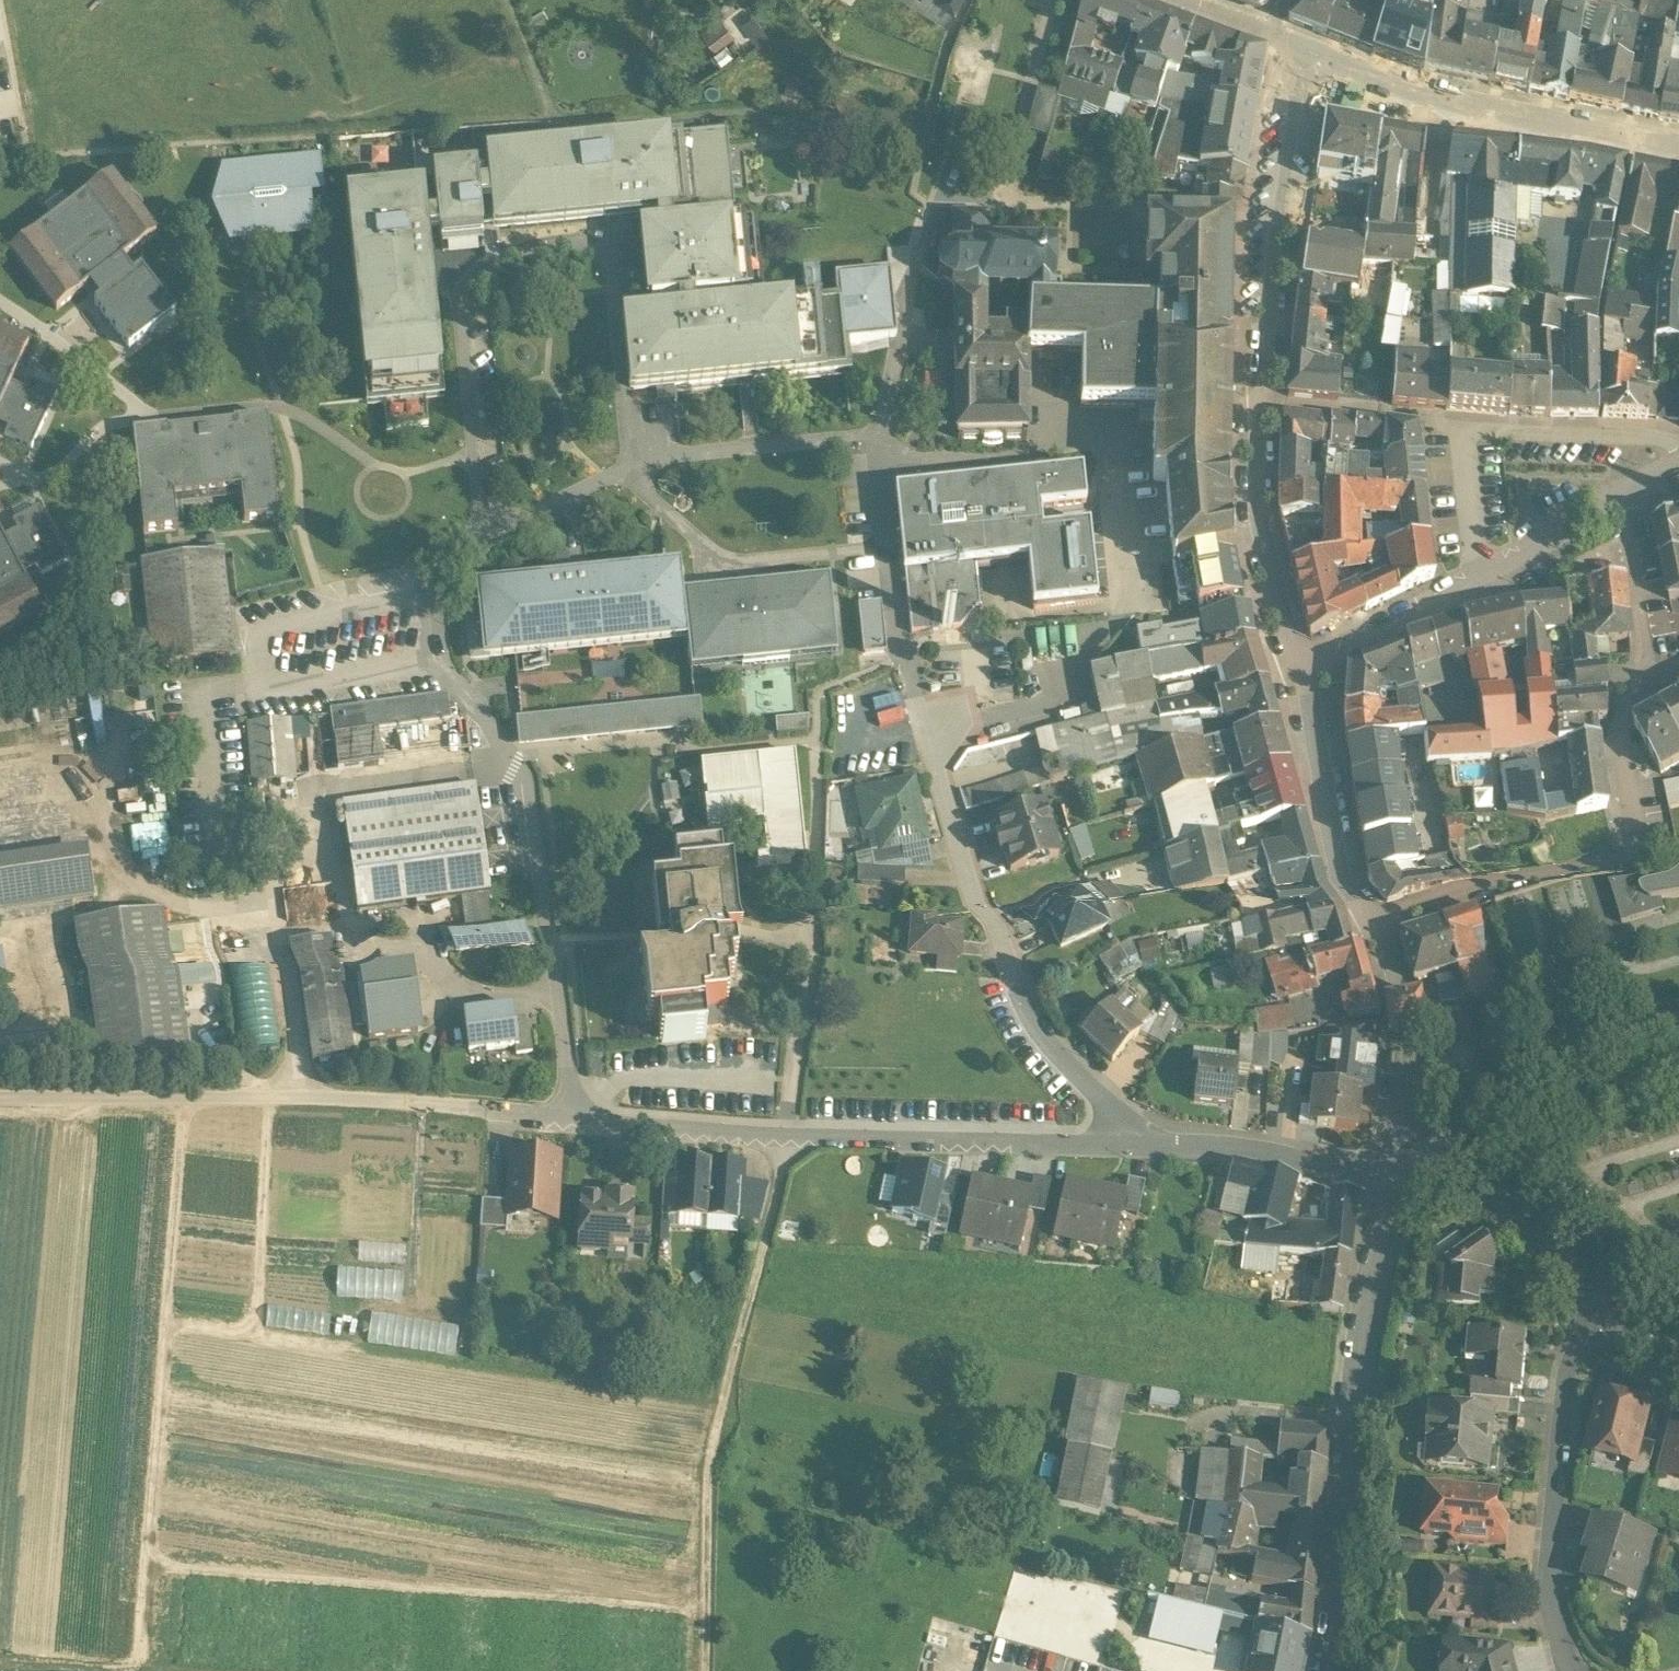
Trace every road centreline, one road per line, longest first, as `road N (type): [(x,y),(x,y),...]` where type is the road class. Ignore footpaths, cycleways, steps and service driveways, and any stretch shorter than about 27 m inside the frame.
road 1 (residential): [(0,1131),(338,1129),(781,1167),(1120,1171)]
road 2 (residential): [(1120,1171),(1118,1145),(1024,1042),(1005,994),(897,656),(885,548)]
road 3 (residential): [(1625,497),(1645,695),(1631,735),(1644,842),(1638,853),(1366,947)]
road 4 (track): [(781,1167),(705,1457),(696,1670)]
road 5 (residential): [(1325,1670),(1348,1442),(1389,1198)]
road 6 (tertiary): [(1678,153),(1419,90),(1310,51)]
road 7 (residential): [(1592,1321),(1552,1517),(1560,1670)]
road 8 (residential): [(1310,51),(1282,195),(1260,396)]
road 9 (residential): [(1366,947),(1338,871),(1300,668)]
road 10 (residential): [(1260,396),(1256,503),(1300,668)]
road 11 (residential): [(1120,1171),(1246,1172),(1389,1198)]
road 12 (residential): [(1391,1174),(1478,1211),(1592,1321)]
road 13 (residential): [(1391,1174),(1400,1055),(1366,947)]
road 14 (residential): [(1678,445),(1465,429)]
road 15 (residential): [(1478,573),(1300,668)]
road 16 (residential): [(1625,497),(1478,573)]
road 17 (residential): [(1478,573),(1465,429)]
road 18 (residential): [(1396,417),(1260,396)]

